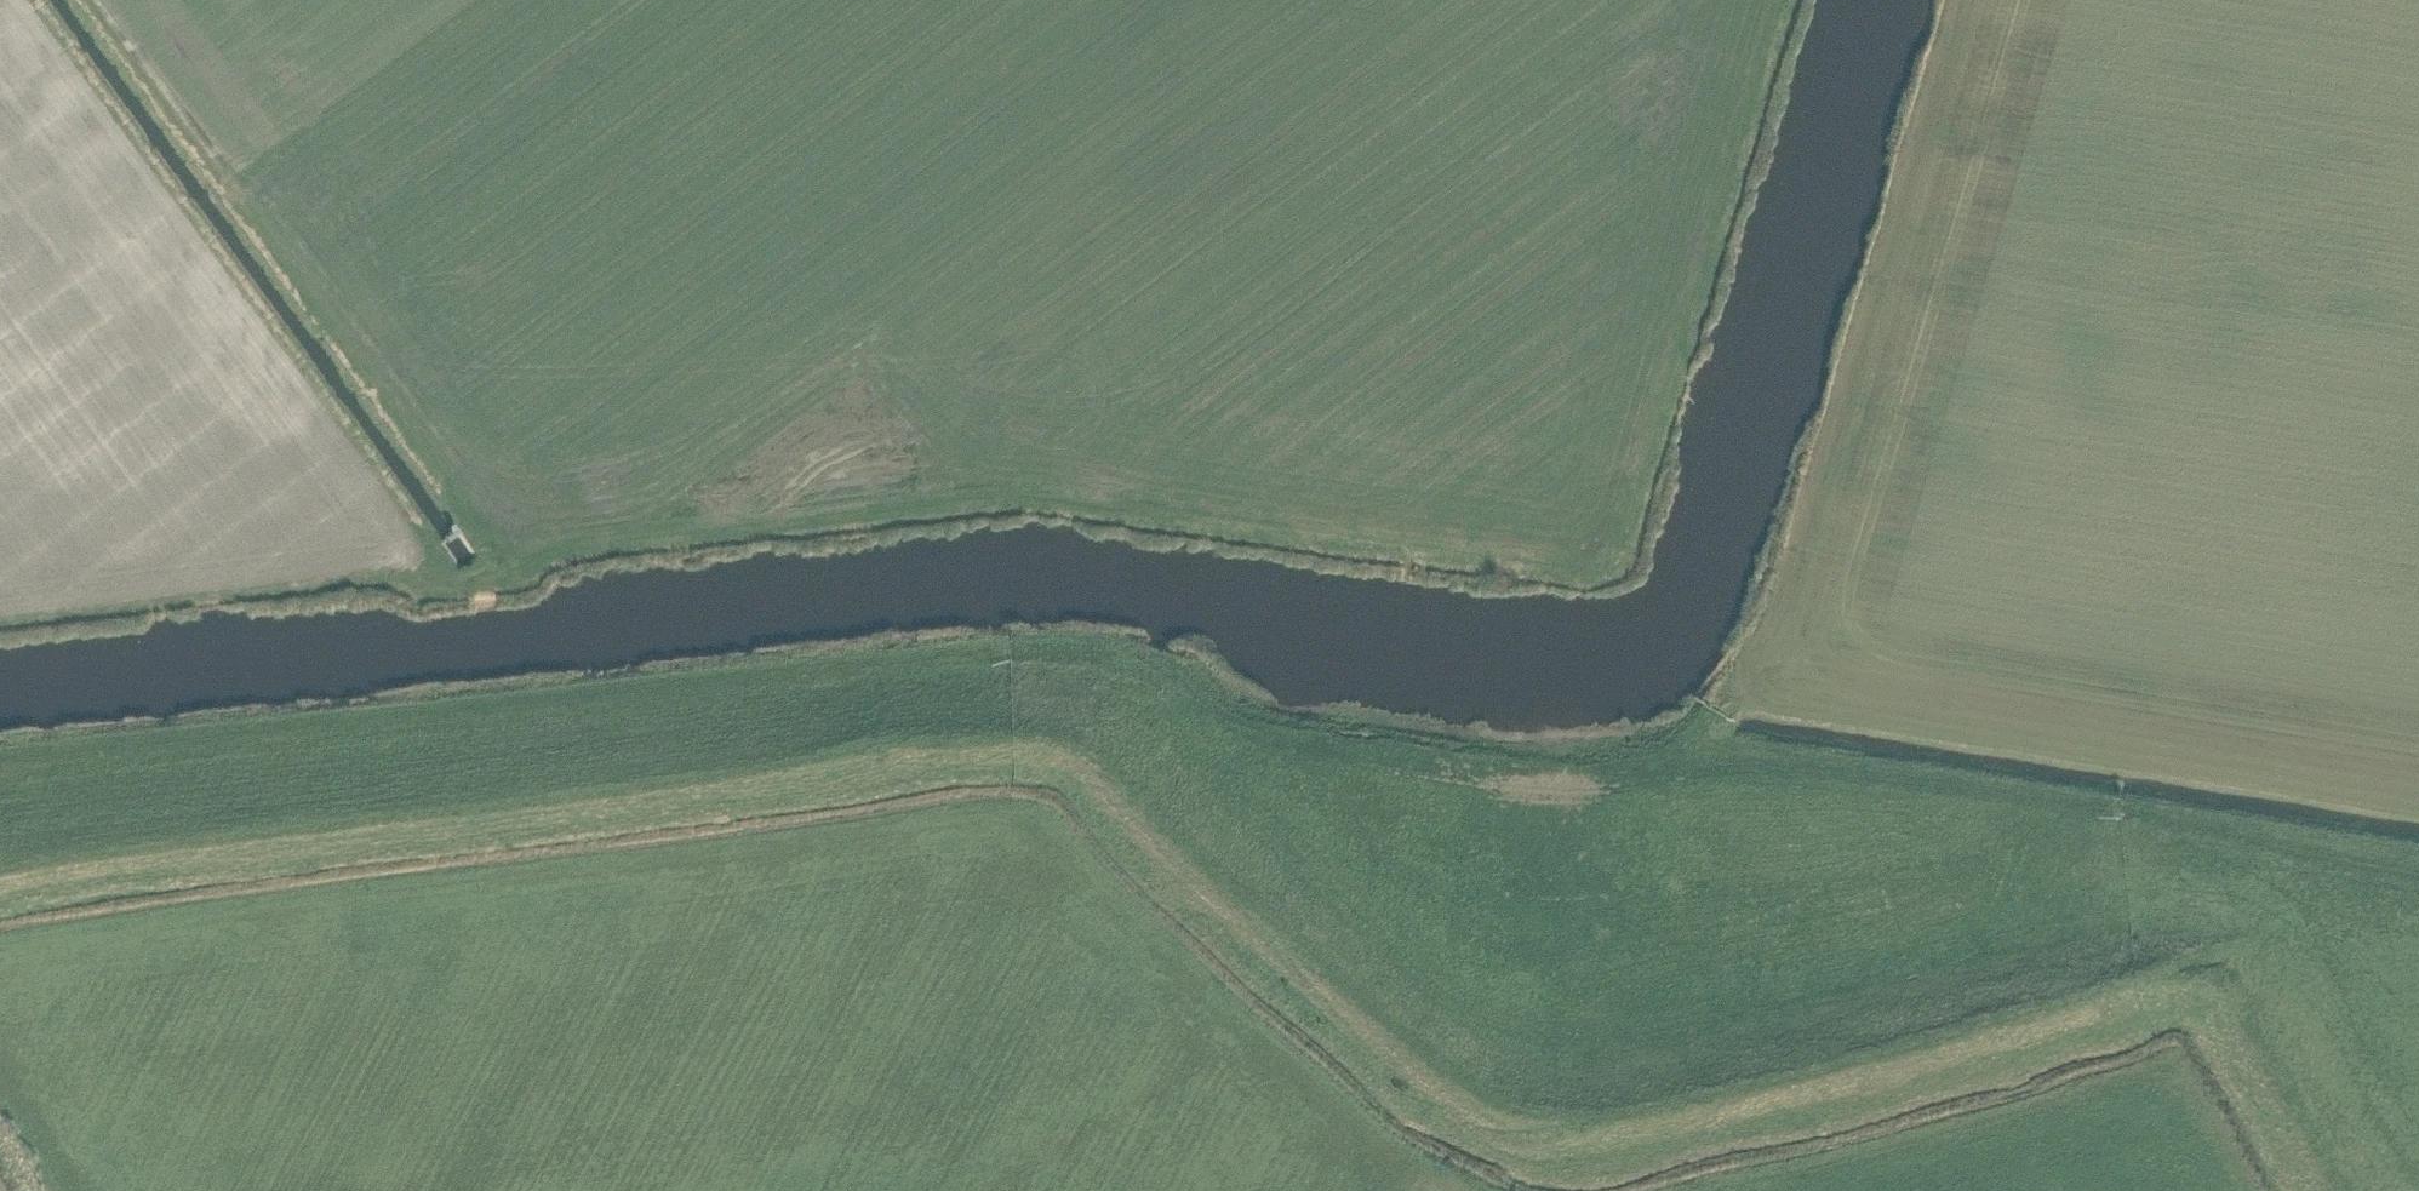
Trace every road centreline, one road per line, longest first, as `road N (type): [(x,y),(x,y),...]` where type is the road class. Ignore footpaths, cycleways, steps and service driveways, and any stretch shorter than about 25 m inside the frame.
road 1 (track): [(986,1190),(1228,1054),(1259,1045),(1396,1190)]

